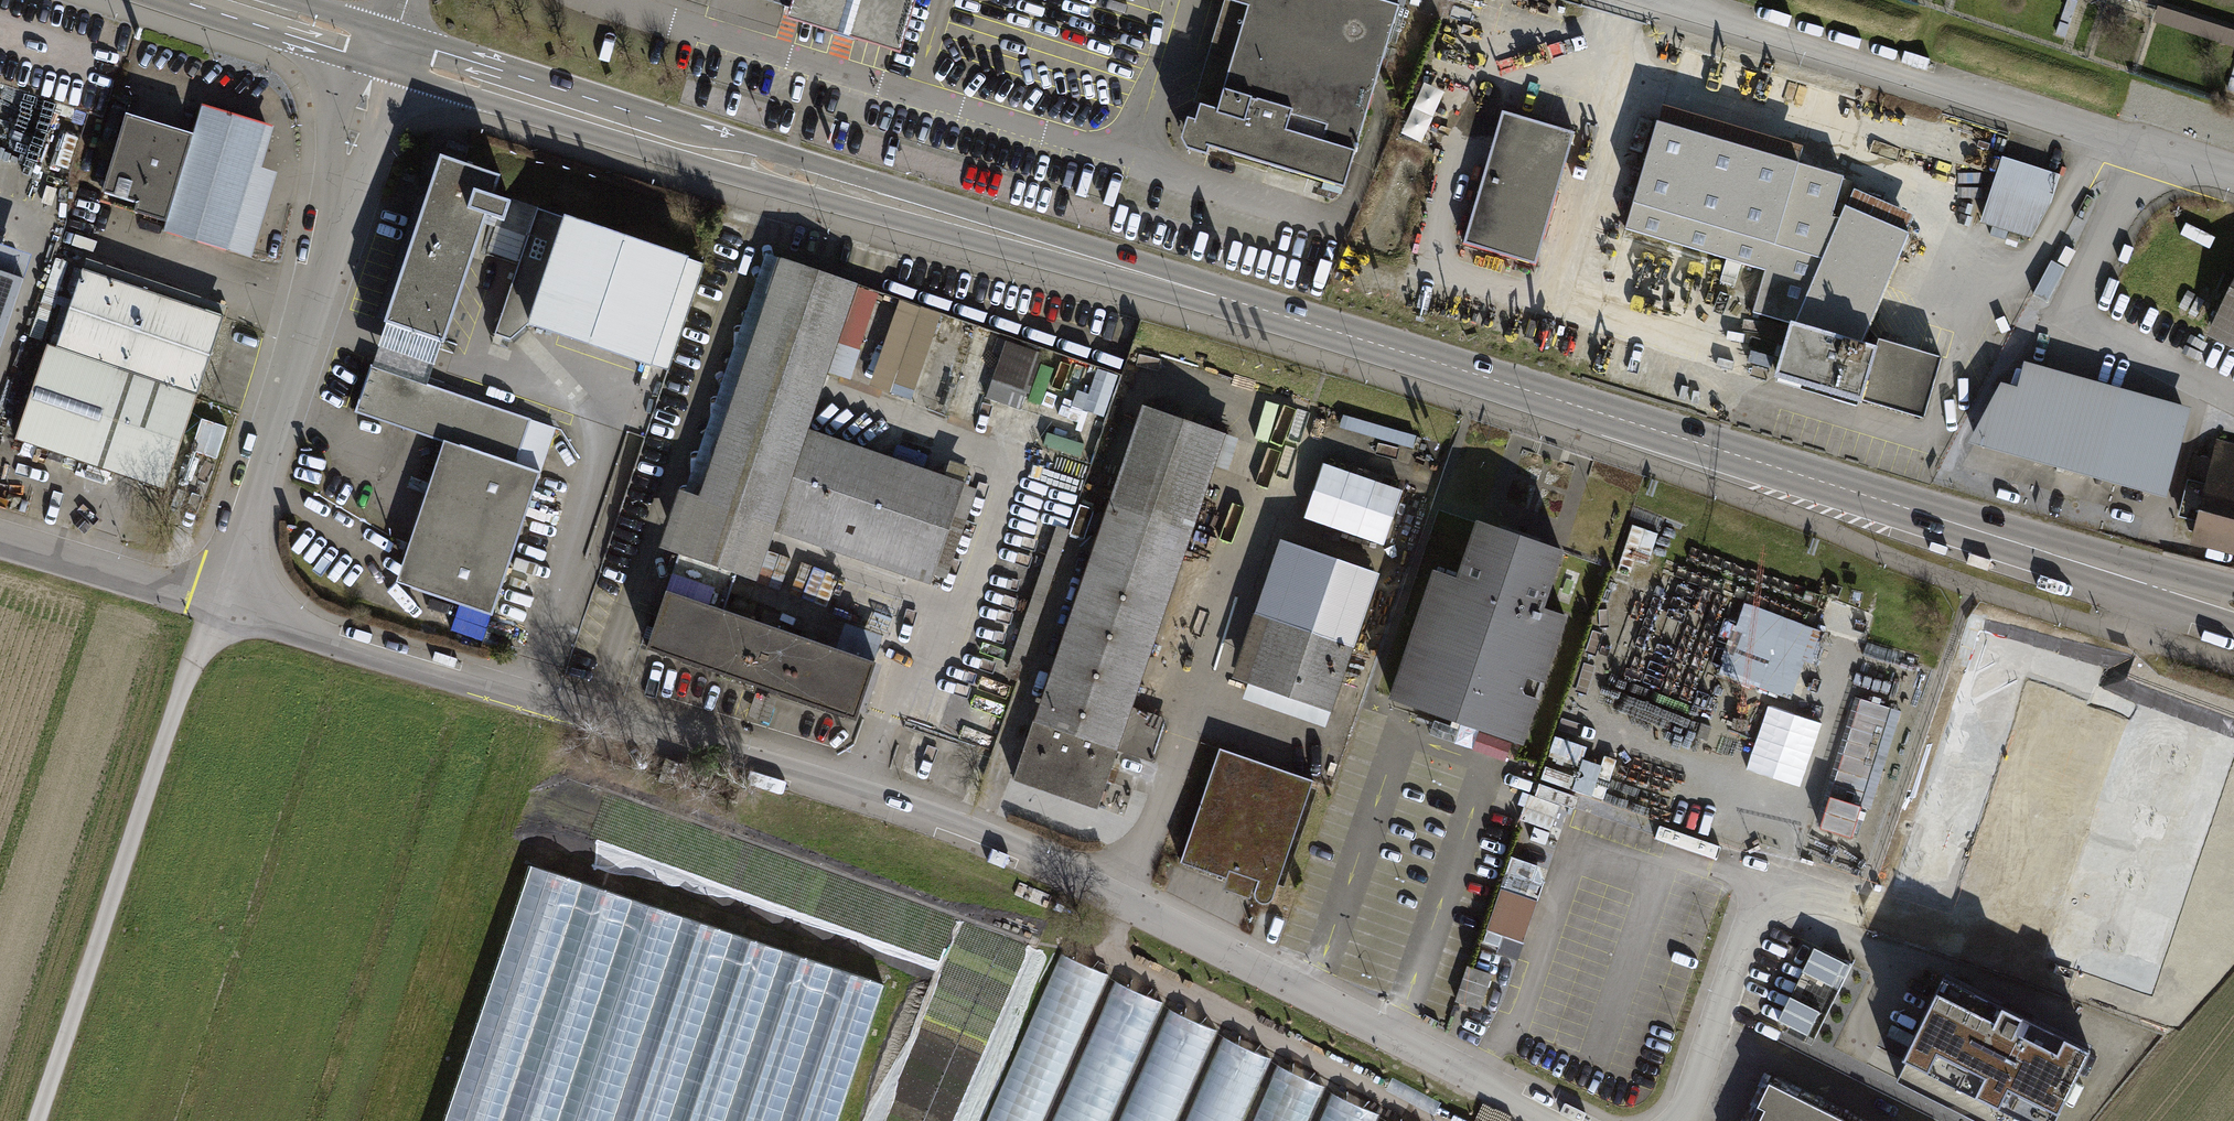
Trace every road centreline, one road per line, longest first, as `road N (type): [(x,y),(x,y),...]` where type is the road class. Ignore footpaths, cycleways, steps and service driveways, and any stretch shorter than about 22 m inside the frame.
road 1 (secondary): [(2233,610),(384,51)]
road 2 (residential): [(1548,1120),(1123,900),(971,834),(601,713),(215,601)]
road 3 (residential): [(1665,0),(2233,176)]
road 4 (residential): [(215,601),(384,51)]
road 5 (track): [(34,1120),(215,601)]
road 6 (track): [(1945,674),(1994,665),(2071,670),(2137,657),(2157,588)]
road 7 (residential): [(1685,1120),(1766,889)]
road 8 (residential): [(215,601),(0,538)]
road 9 (secondary): [(384,51),(219,0)]

